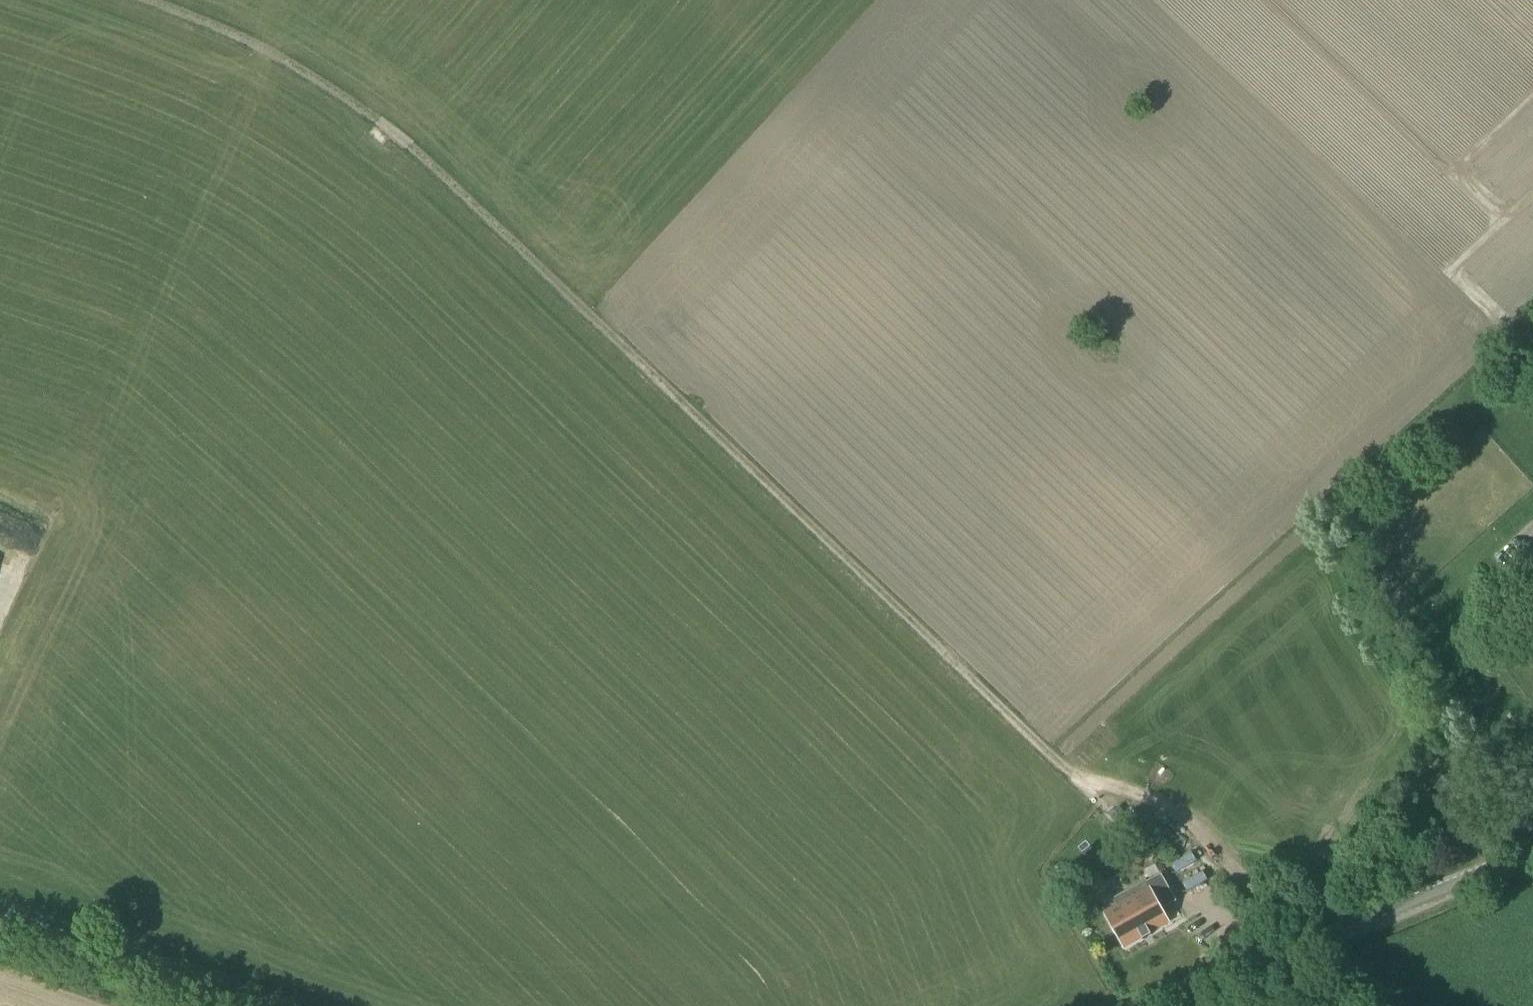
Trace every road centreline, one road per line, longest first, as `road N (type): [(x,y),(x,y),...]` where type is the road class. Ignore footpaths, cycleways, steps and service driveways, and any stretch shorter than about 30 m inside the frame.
road 1 (tertiary): [(1181,1005),(1282,968),(1532,847)]
road 2 (tertiary): [(222,1005),(0,927)]

